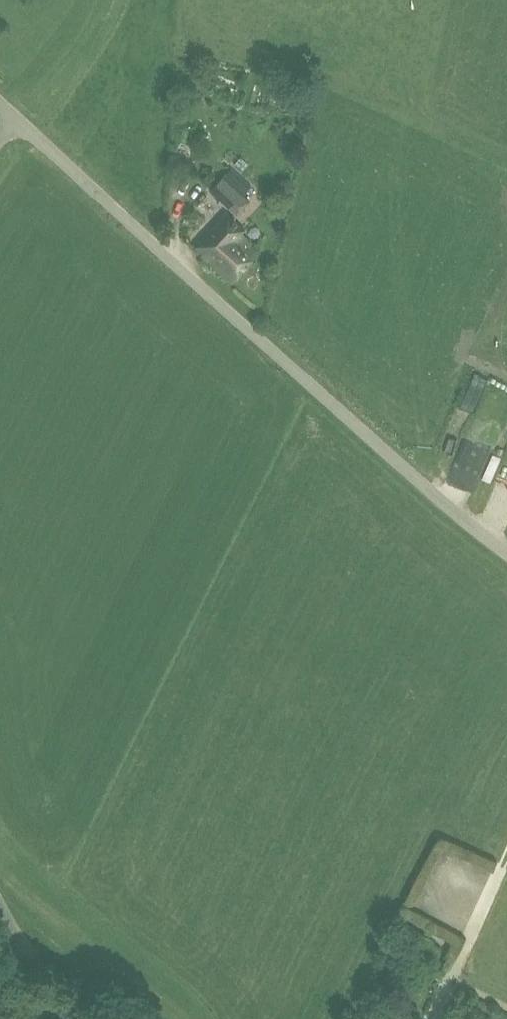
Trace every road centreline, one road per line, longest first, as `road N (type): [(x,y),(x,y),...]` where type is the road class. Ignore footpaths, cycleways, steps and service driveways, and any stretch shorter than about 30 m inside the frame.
road 1 (unclassified): [(506,553),(0,102)]

